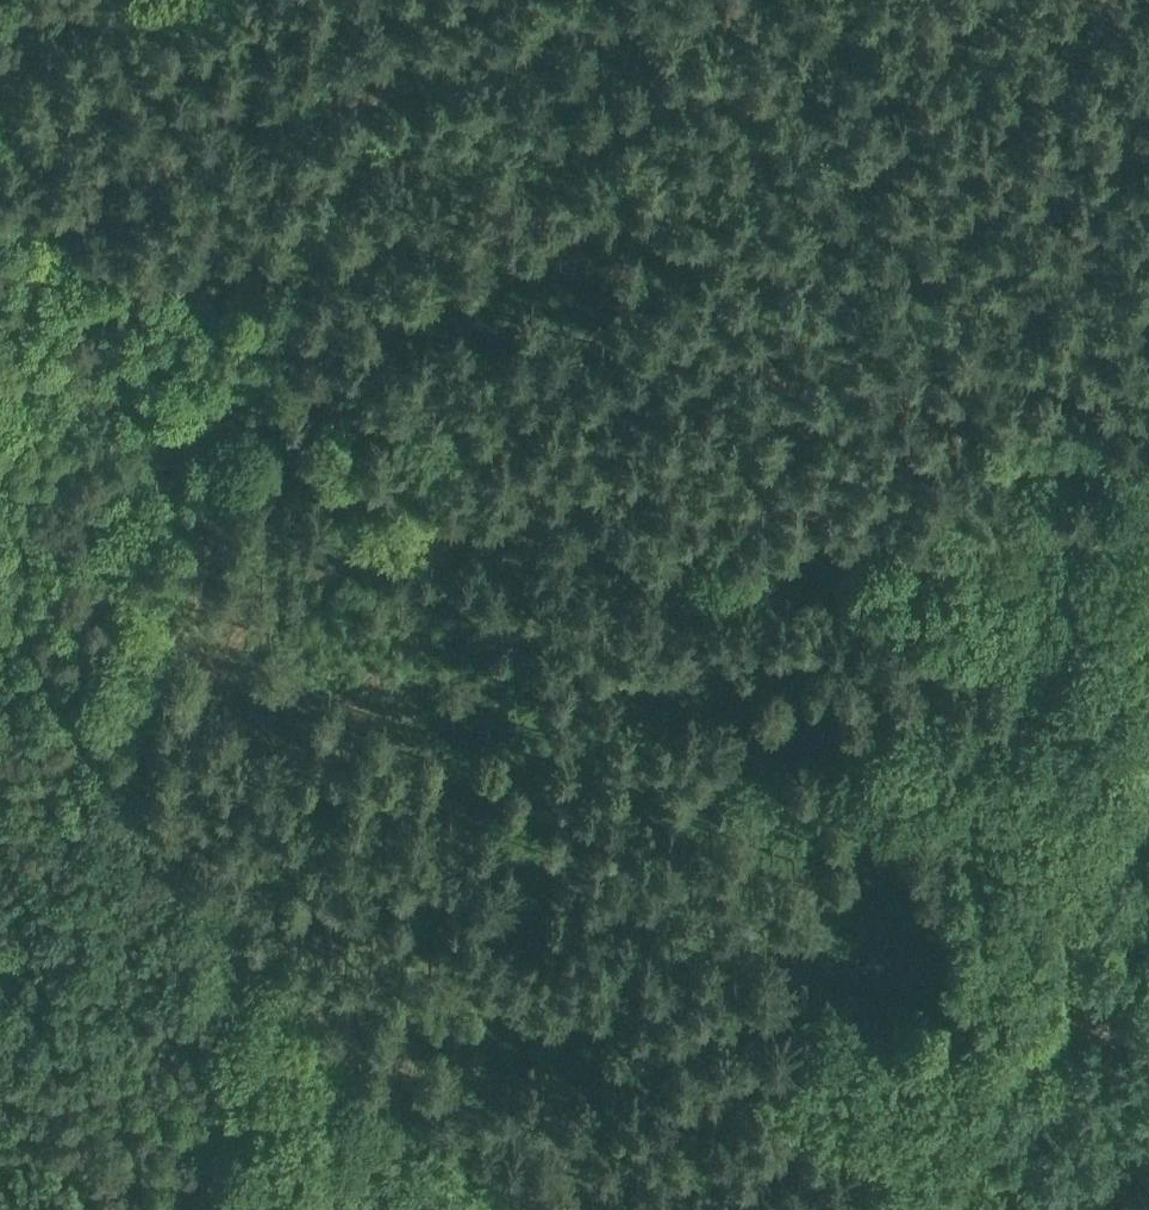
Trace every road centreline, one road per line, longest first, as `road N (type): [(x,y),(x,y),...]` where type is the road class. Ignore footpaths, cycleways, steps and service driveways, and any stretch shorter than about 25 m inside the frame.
road 1 (track): [(0,281),(110,312),(275,389),(554,467),(745,478),(1148,468)]
road 2 (track): [(252,1209),(245,1058),(250,959),(224,855),(113,687),(0,575)]

